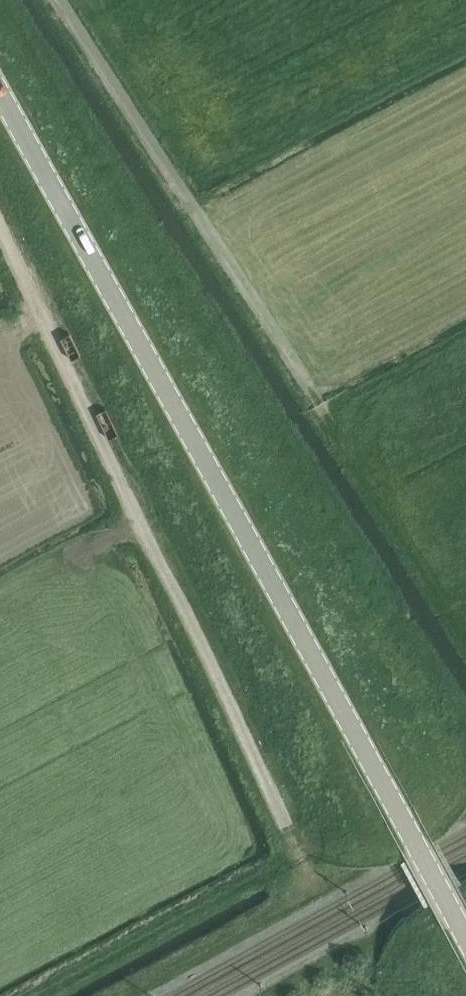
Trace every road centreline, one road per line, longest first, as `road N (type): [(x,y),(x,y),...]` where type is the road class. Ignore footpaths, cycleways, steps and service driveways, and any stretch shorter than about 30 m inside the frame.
road 1 (unclassified): [(465,940),(0,90)]
road 2 (track): [(0,218),(284,819)]
road 3 (track): [(62,0),(319,402)]

